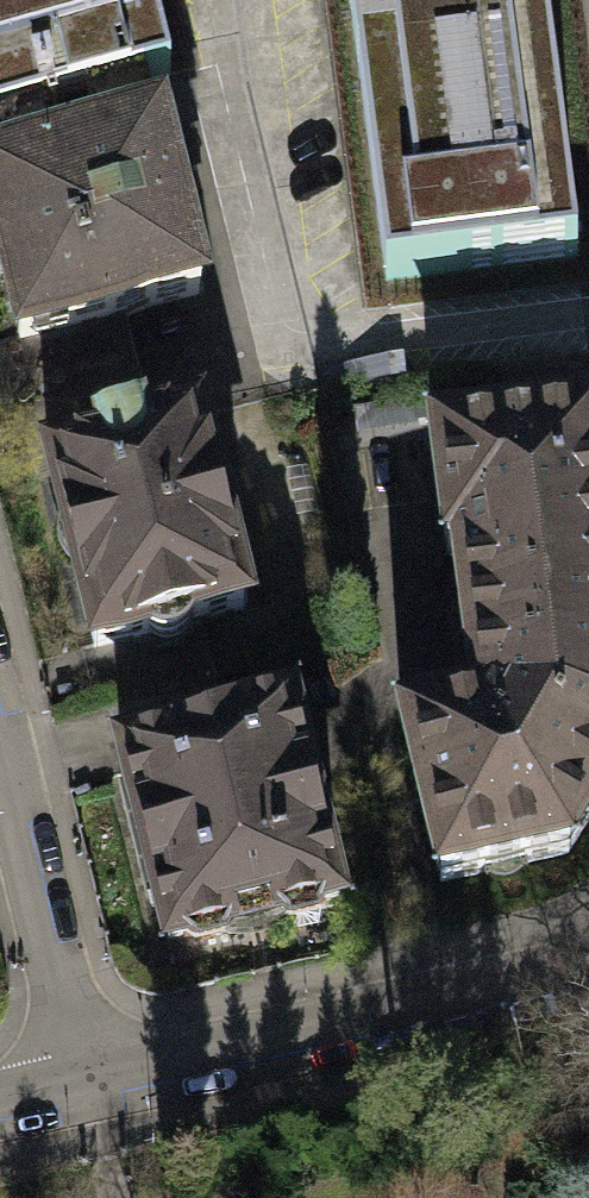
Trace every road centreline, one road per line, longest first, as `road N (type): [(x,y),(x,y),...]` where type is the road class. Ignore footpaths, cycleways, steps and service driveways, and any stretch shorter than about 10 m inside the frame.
road 1 (residential): [(79,1082),(588,969)]
road 2 (residential): [(79,1082),(0,765)]

